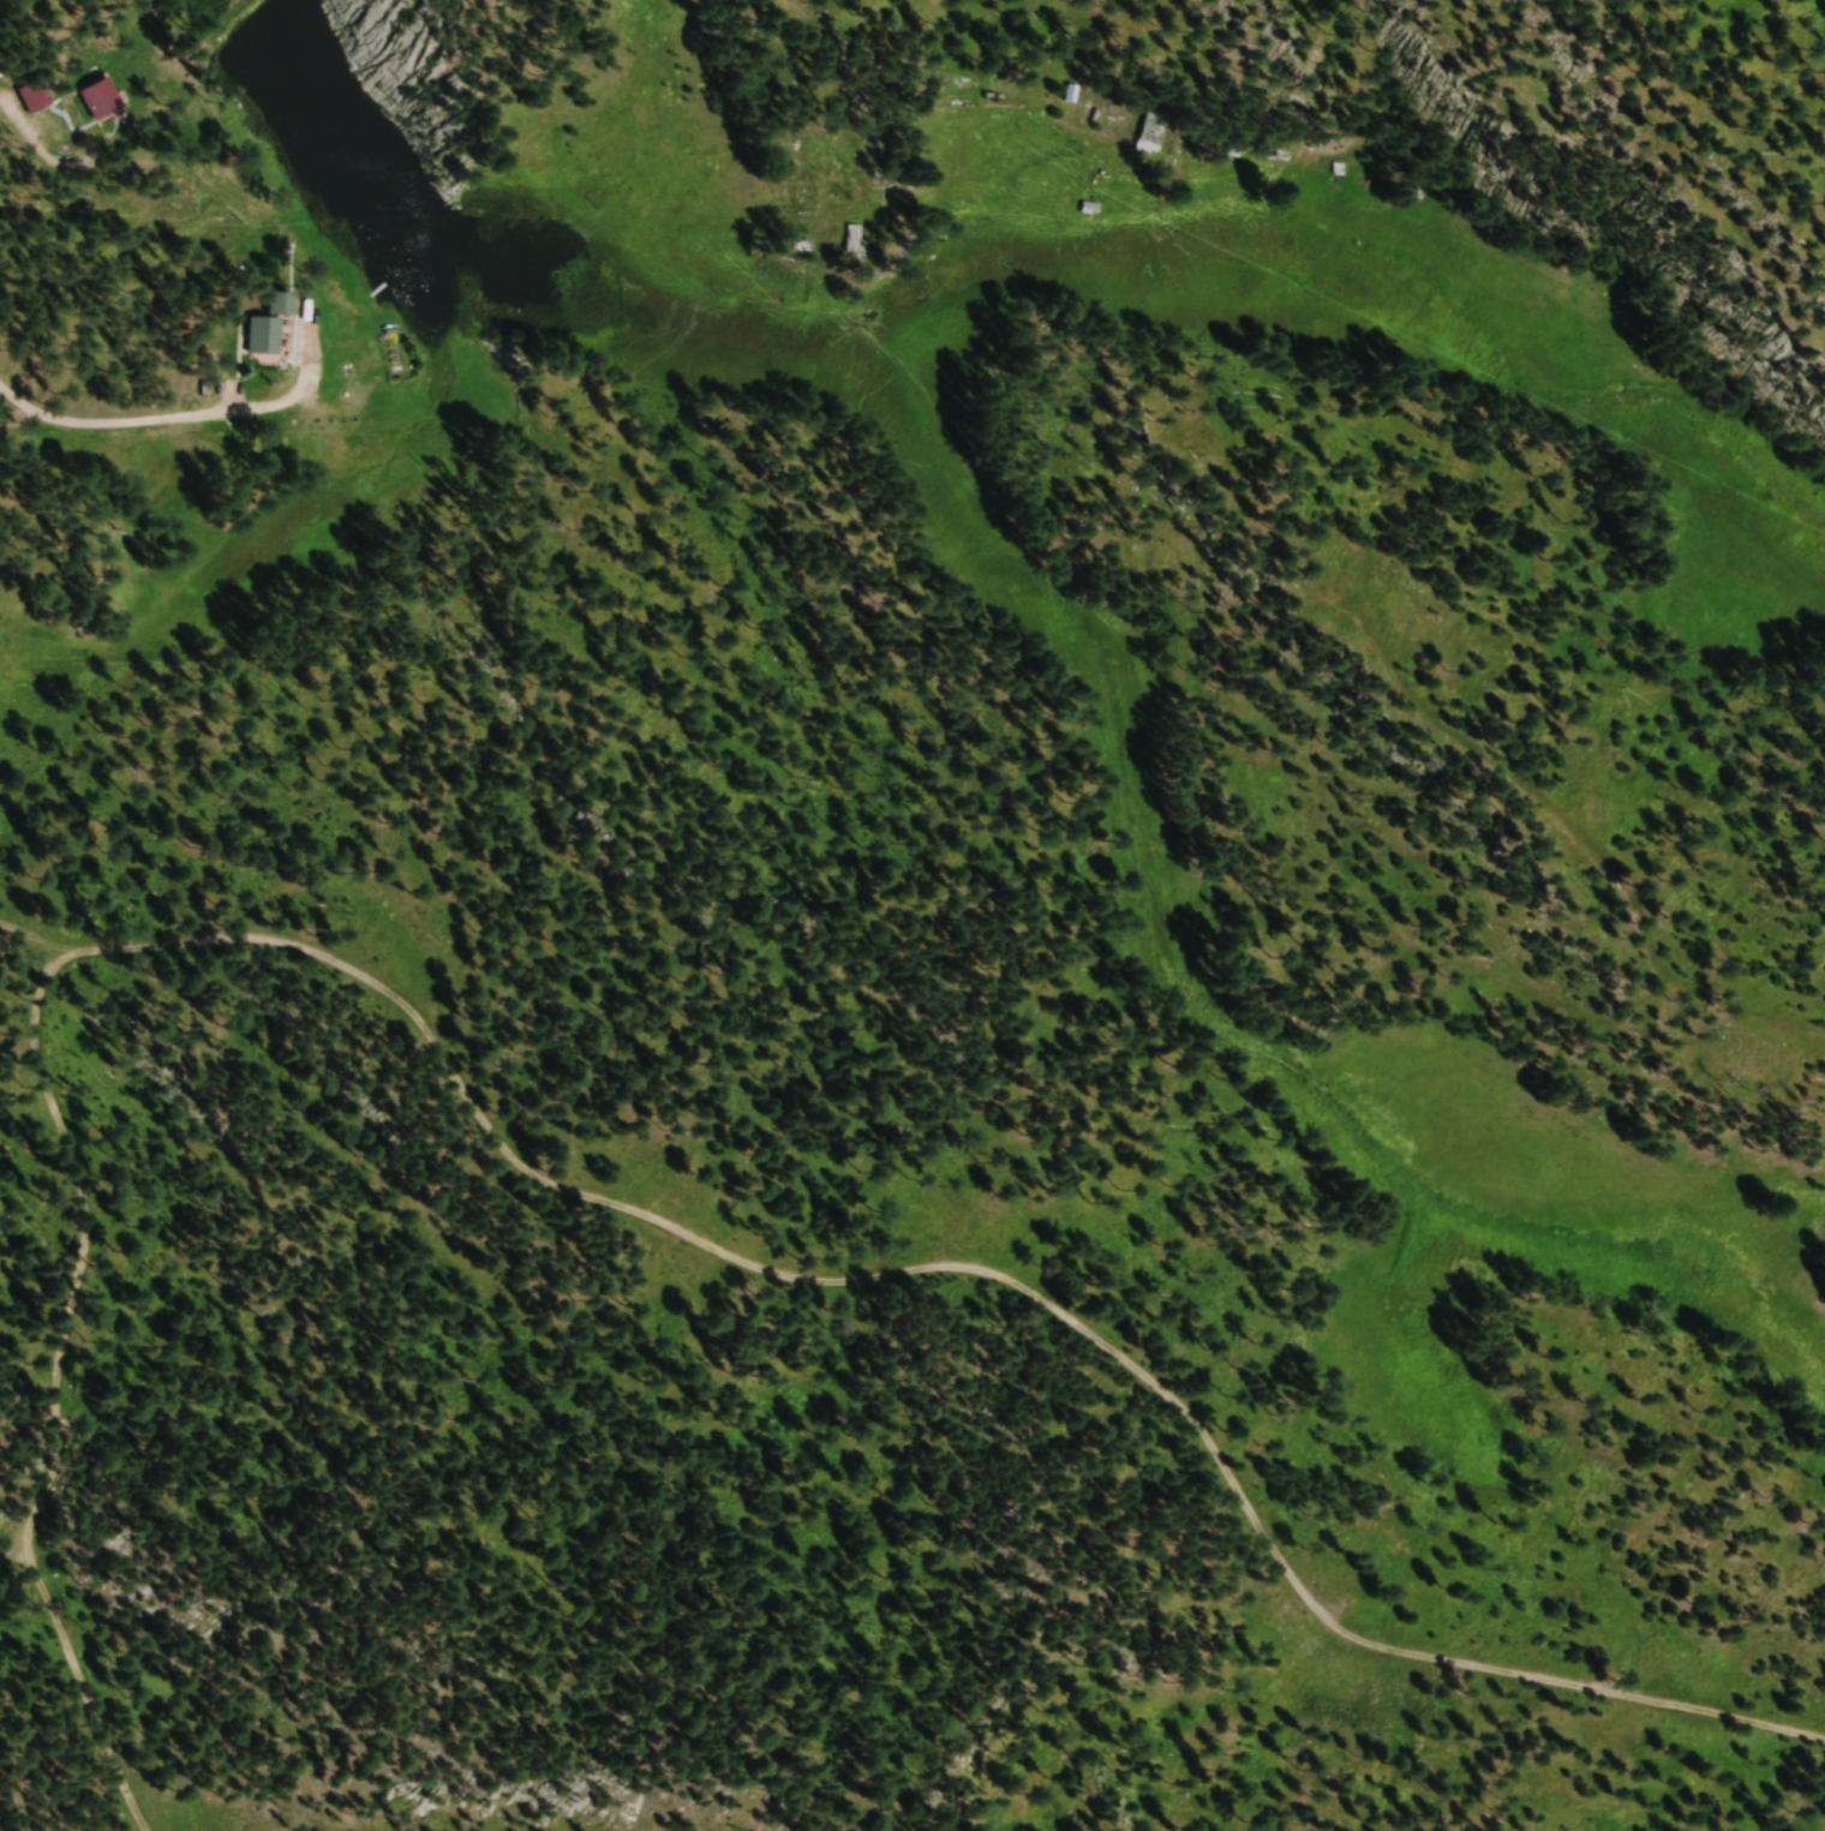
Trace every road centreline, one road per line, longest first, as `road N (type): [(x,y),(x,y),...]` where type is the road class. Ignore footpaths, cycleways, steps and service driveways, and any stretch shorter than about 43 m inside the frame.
road 1 (track): [(1824,1740),(1348,1636),(1298,1596),(1198,1459),(1108,1406),(1041,1298),(976,1265),(788,1276),(615,1201),(548,1180),(481,1136),(426,1027),(352,969),(255,939),(70,947),(0,926)]
road 2 (track): [(70,947),(41,975),(31,1054),(79,1197),(26,1545),(48,1615),(147,1830)]
road 3 (residential): [(834,0),(882,35),(1036,48),(1124,40)]

